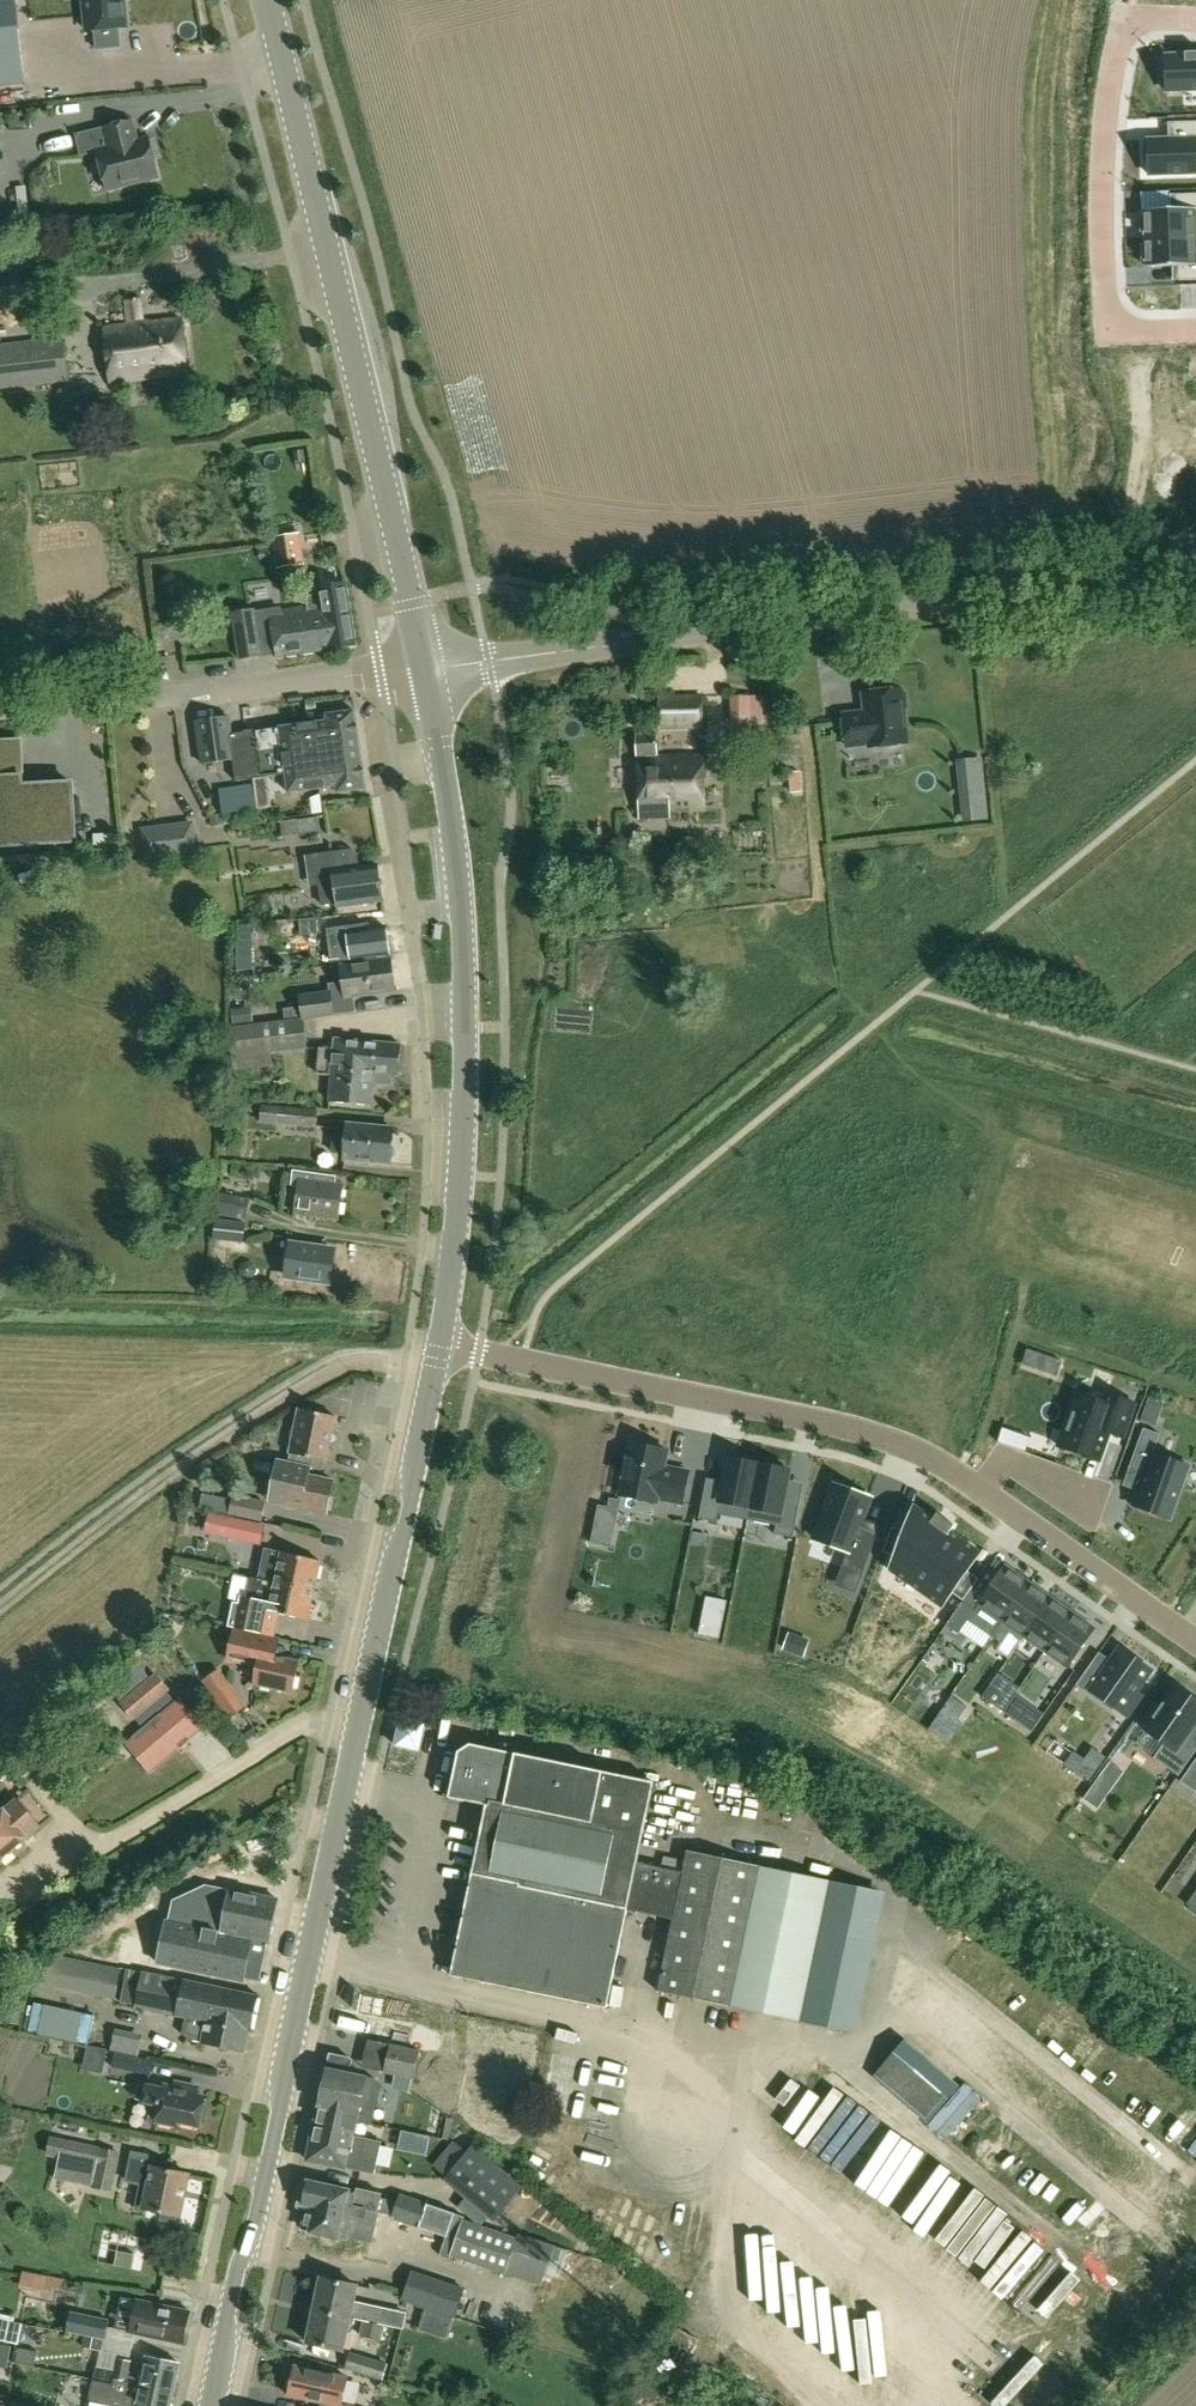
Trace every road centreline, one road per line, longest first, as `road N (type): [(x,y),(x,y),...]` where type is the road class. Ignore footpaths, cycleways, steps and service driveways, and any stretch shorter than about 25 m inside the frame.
road 1 (residential): [(440,1346),(829,1421),(901,1442),(948,1464),(1195,1638)]
road 2 (tertiary): [(427,666),(1195,572)]
road 3 (tertiary): [(440,1346),(470,1125),(468,958),(427,666)]
road 4 (tertiary): [(427,666),(270,0)]
road 5 (tertiary): [(211,2405),(346,1782)]
road 6 (residential): [(630,1931),(456,2076),(687,2280)]
road 7 (track): [(434,1370),(365,1364),(331,1374),(191,1462),(0,1612)]
road 8 (residential): [(1195,333),(1130,334),(1114,320),(1104,176),(1127,25),(1195,20)]
road 9 (tertiary): [(346,1782),(440,1346)]
road 10 (unclassified): [(0,714),(427,666)]
road 11 (residential): [(872,2204),(1037,2035),(934,1941)]
road 12 (residential): [(630,1931),(809,2128)]
road 13 (residential): [(346,1782),(528,1819),(571,1866)]
road 14 (residential): [(571,1866),(680,1773),(753,1835)]
road 15 (residential): [(1023,2325),(1195,2164)]
road 16 (residential): [(687,2280),(809,2128)]
road 17 (residential): [(872,2204),(1023,2325)]
road 18 (residential): [(687,2280),(802,2405)]

